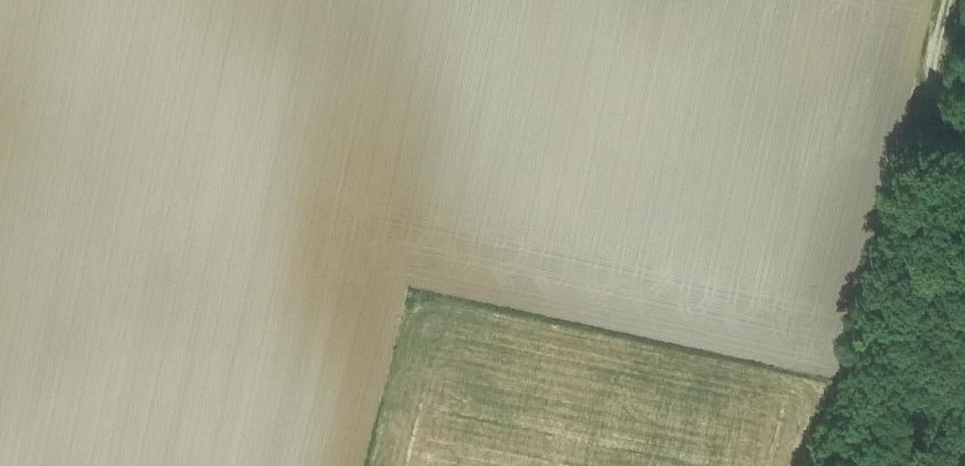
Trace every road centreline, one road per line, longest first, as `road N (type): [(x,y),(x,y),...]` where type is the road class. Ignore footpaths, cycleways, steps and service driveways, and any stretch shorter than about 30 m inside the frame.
road 1 (track): [(964,109),(922,99),(947,0)]

